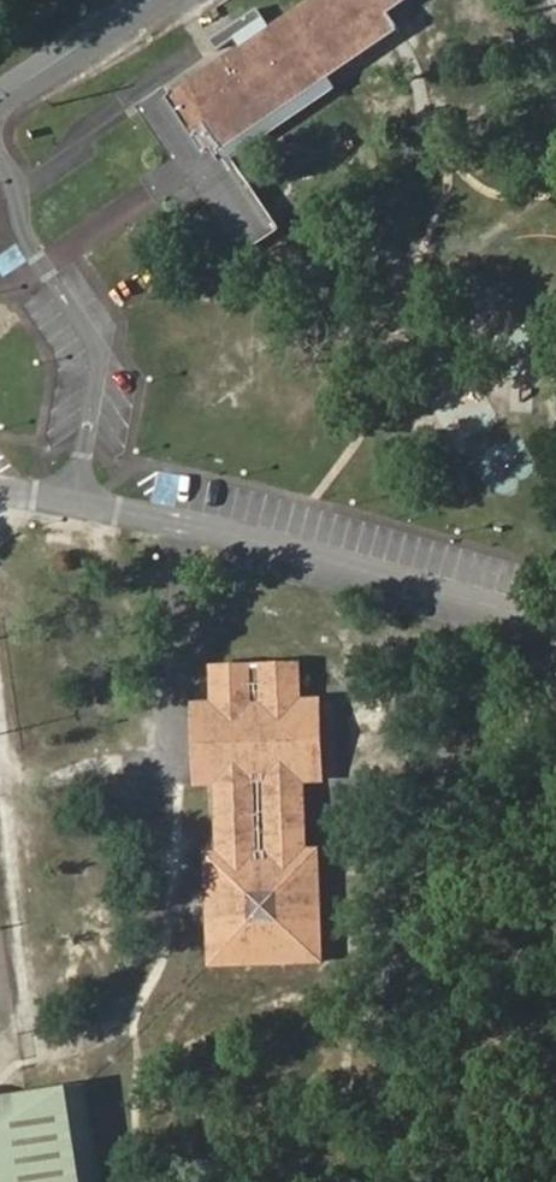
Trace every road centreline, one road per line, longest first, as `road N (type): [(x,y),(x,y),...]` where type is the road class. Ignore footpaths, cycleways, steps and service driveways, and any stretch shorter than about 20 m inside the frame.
road 1 (secondary): [(148,0),(0,98)]

